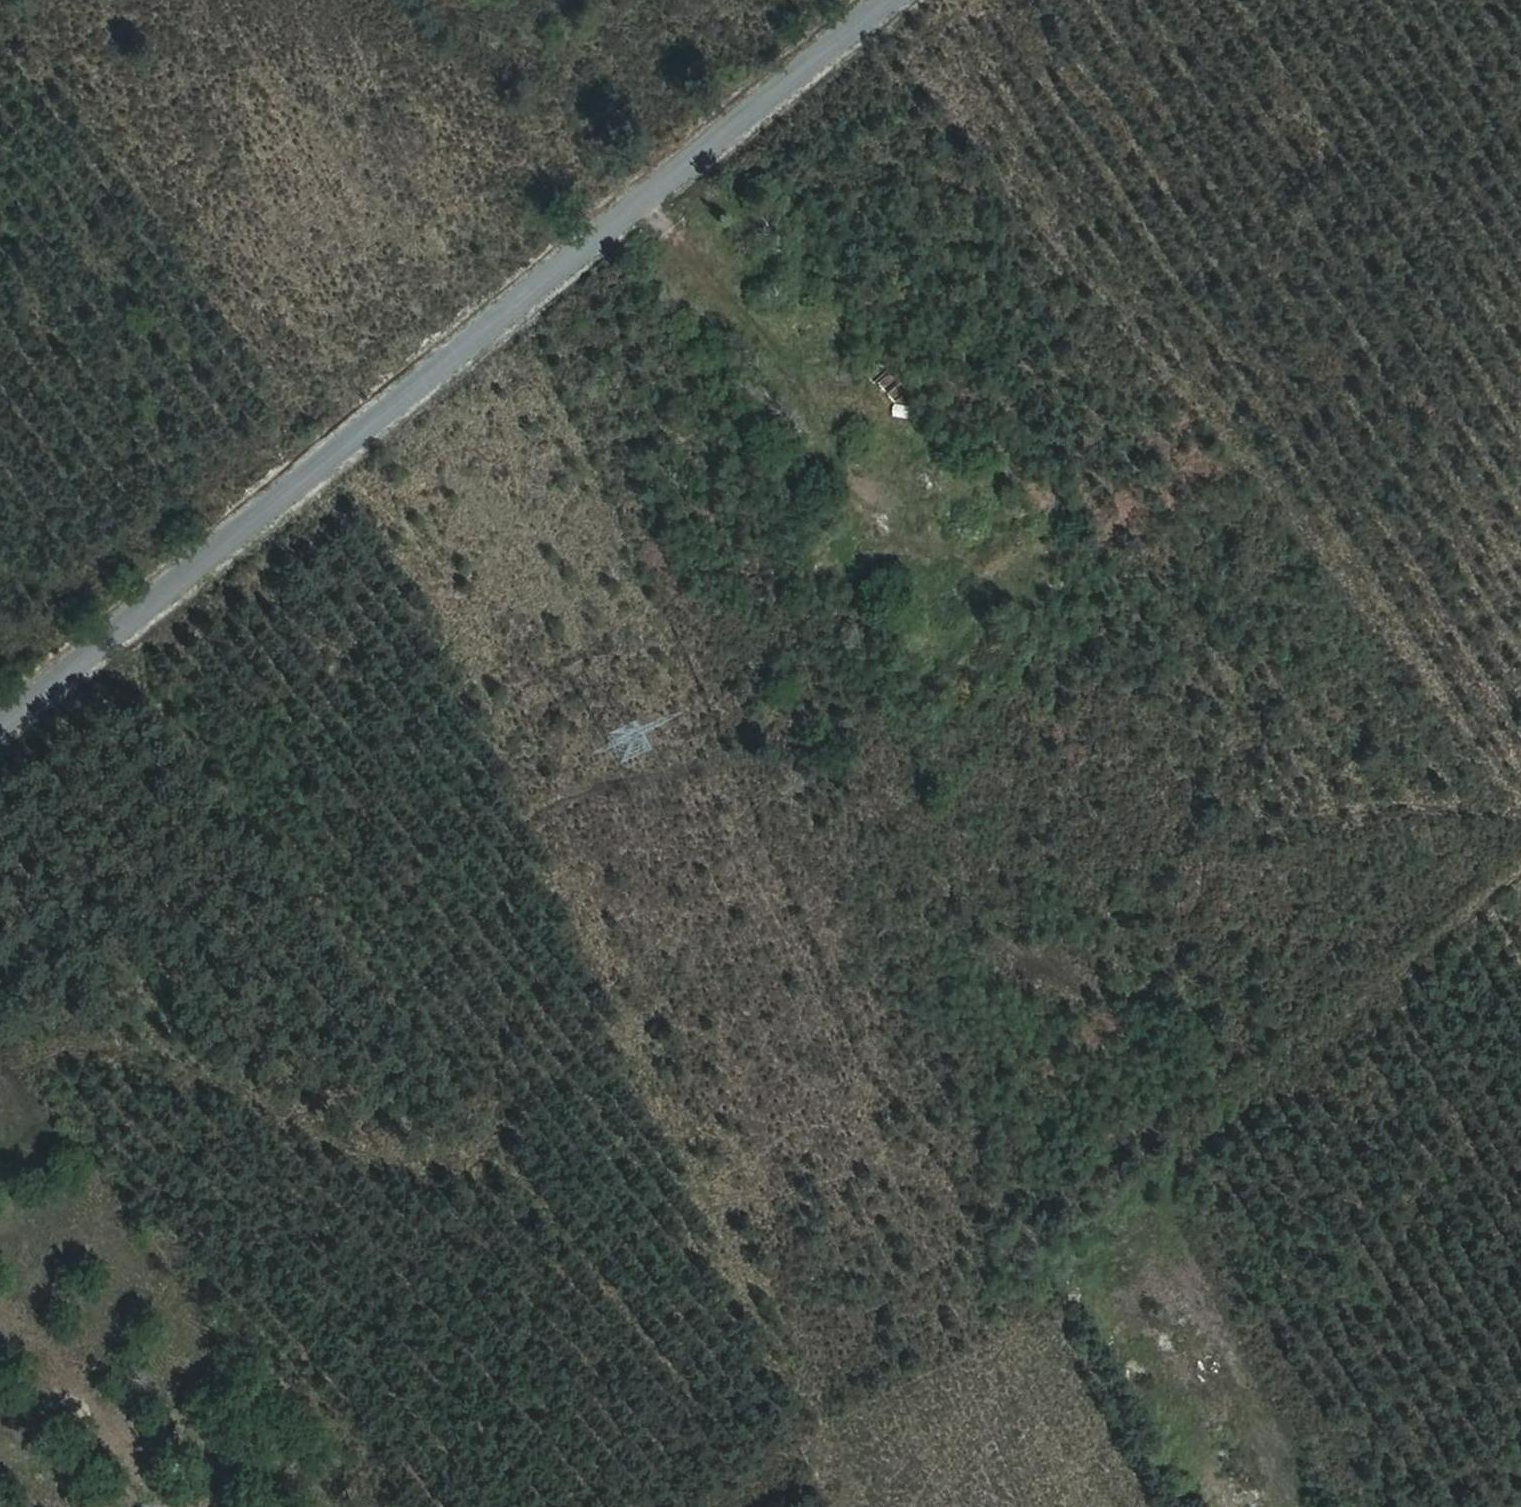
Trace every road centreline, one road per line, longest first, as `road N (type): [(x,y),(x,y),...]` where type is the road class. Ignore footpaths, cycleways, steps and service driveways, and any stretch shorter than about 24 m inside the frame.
road 1 (track): [(1520,1287),(1269,1064),(647,199)]
road 2 (residential): [(0,729),(888,0)]

